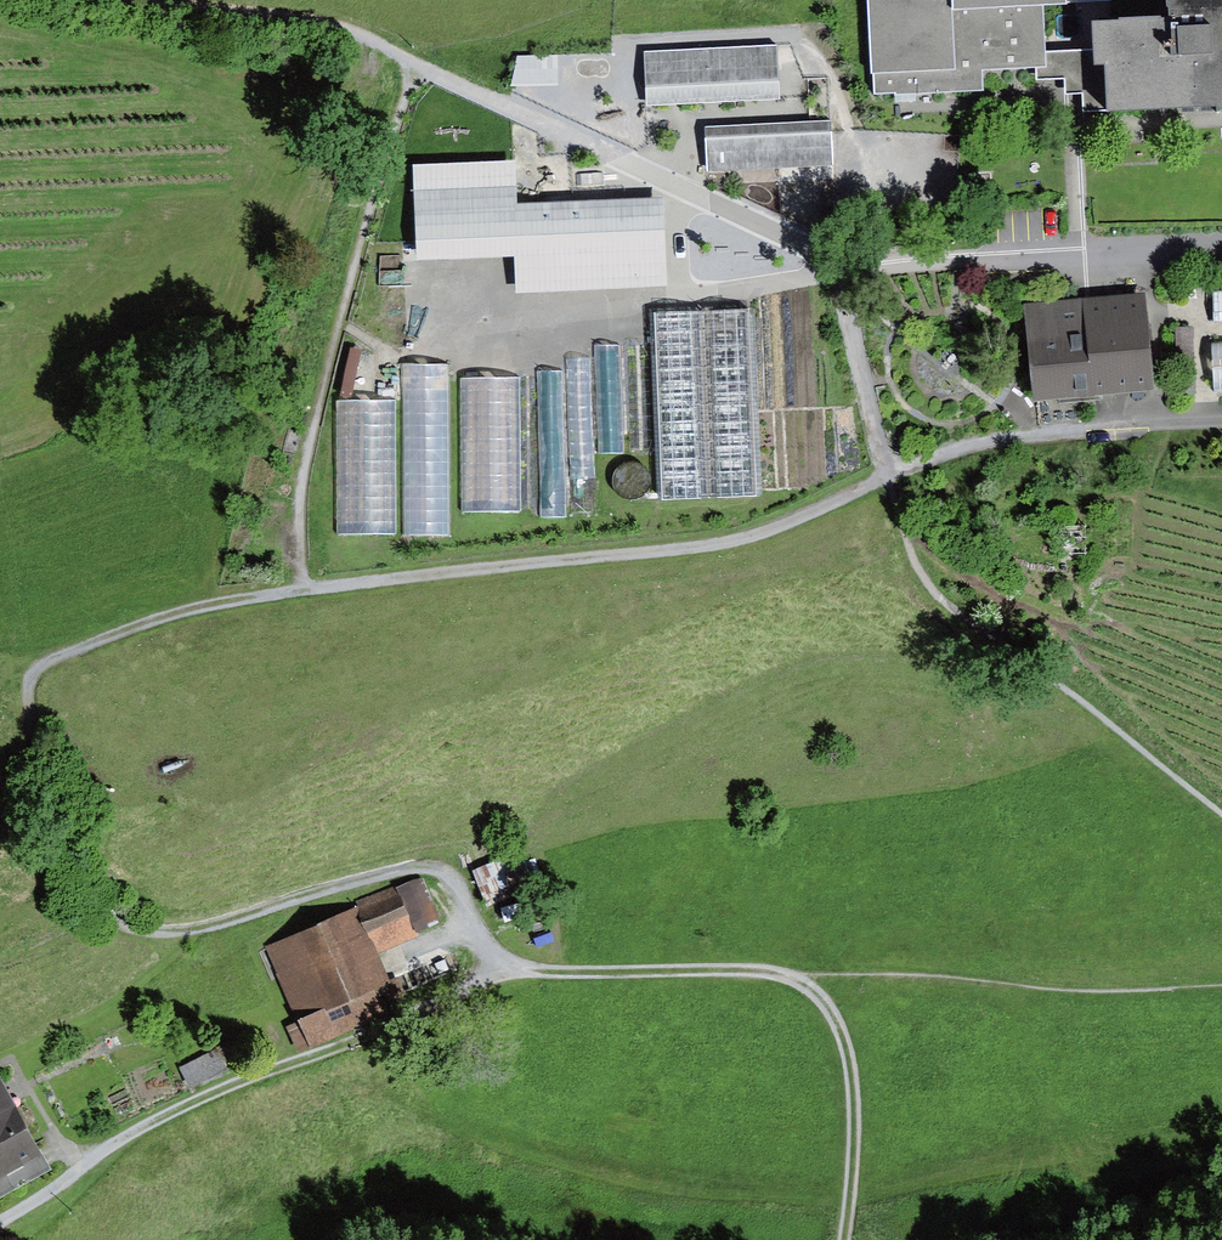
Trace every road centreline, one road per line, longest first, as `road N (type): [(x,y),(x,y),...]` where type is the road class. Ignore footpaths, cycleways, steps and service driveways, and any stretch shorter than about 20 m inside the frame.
road 1 (track): [(889,474),(730,542),(209,595),(48,653),(29,685),(92,895),(120,917),(154,931),(191,928),(419,854),(444,868),(505,971)]
road 2 (track): [(0,1223),(145,1124),(505,971),(755,967),(803,978)]
road 3 (track): [(838,270),(316,22),(180,0)]
road 4 (track): [(1221,813),(1070,690),(949,608),(919,572),(838,270)]
road 5 (track): [(803,978),(885,972),(1078,992),(1221,984)]
road 6 (residential): [(1221,250),(838,270)]
road 7 (track): [(803,978),(841,1032),(850,1113),(837,1239)]

